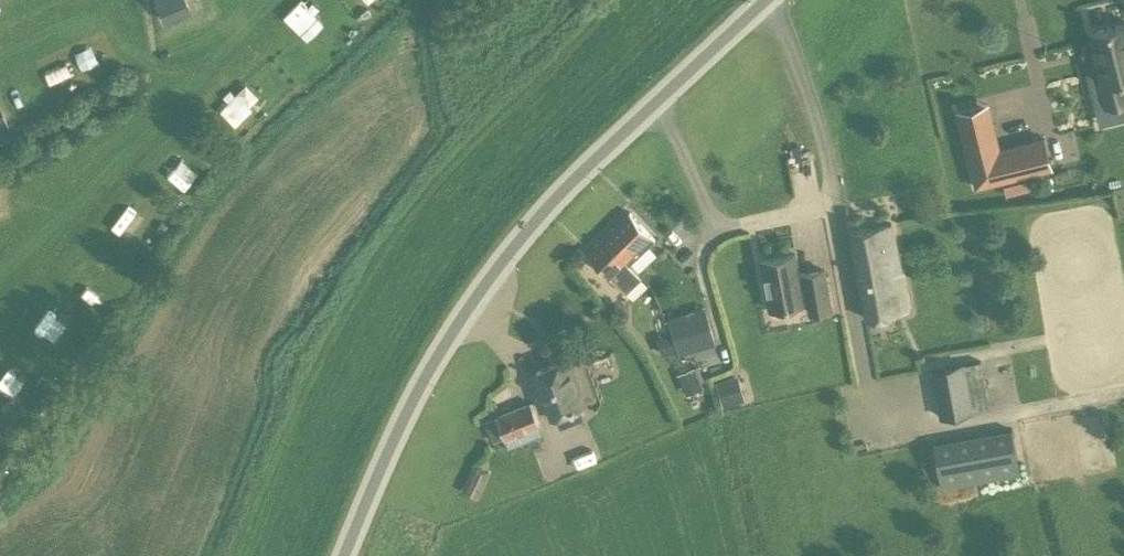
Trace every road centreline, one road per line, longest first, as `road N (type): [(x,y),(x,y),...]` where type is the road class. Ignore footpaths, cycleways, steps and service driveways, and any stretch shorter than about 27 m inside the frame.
road 1 (tertiary): [(352,555),(413,428),(505,281),(765,0)]

